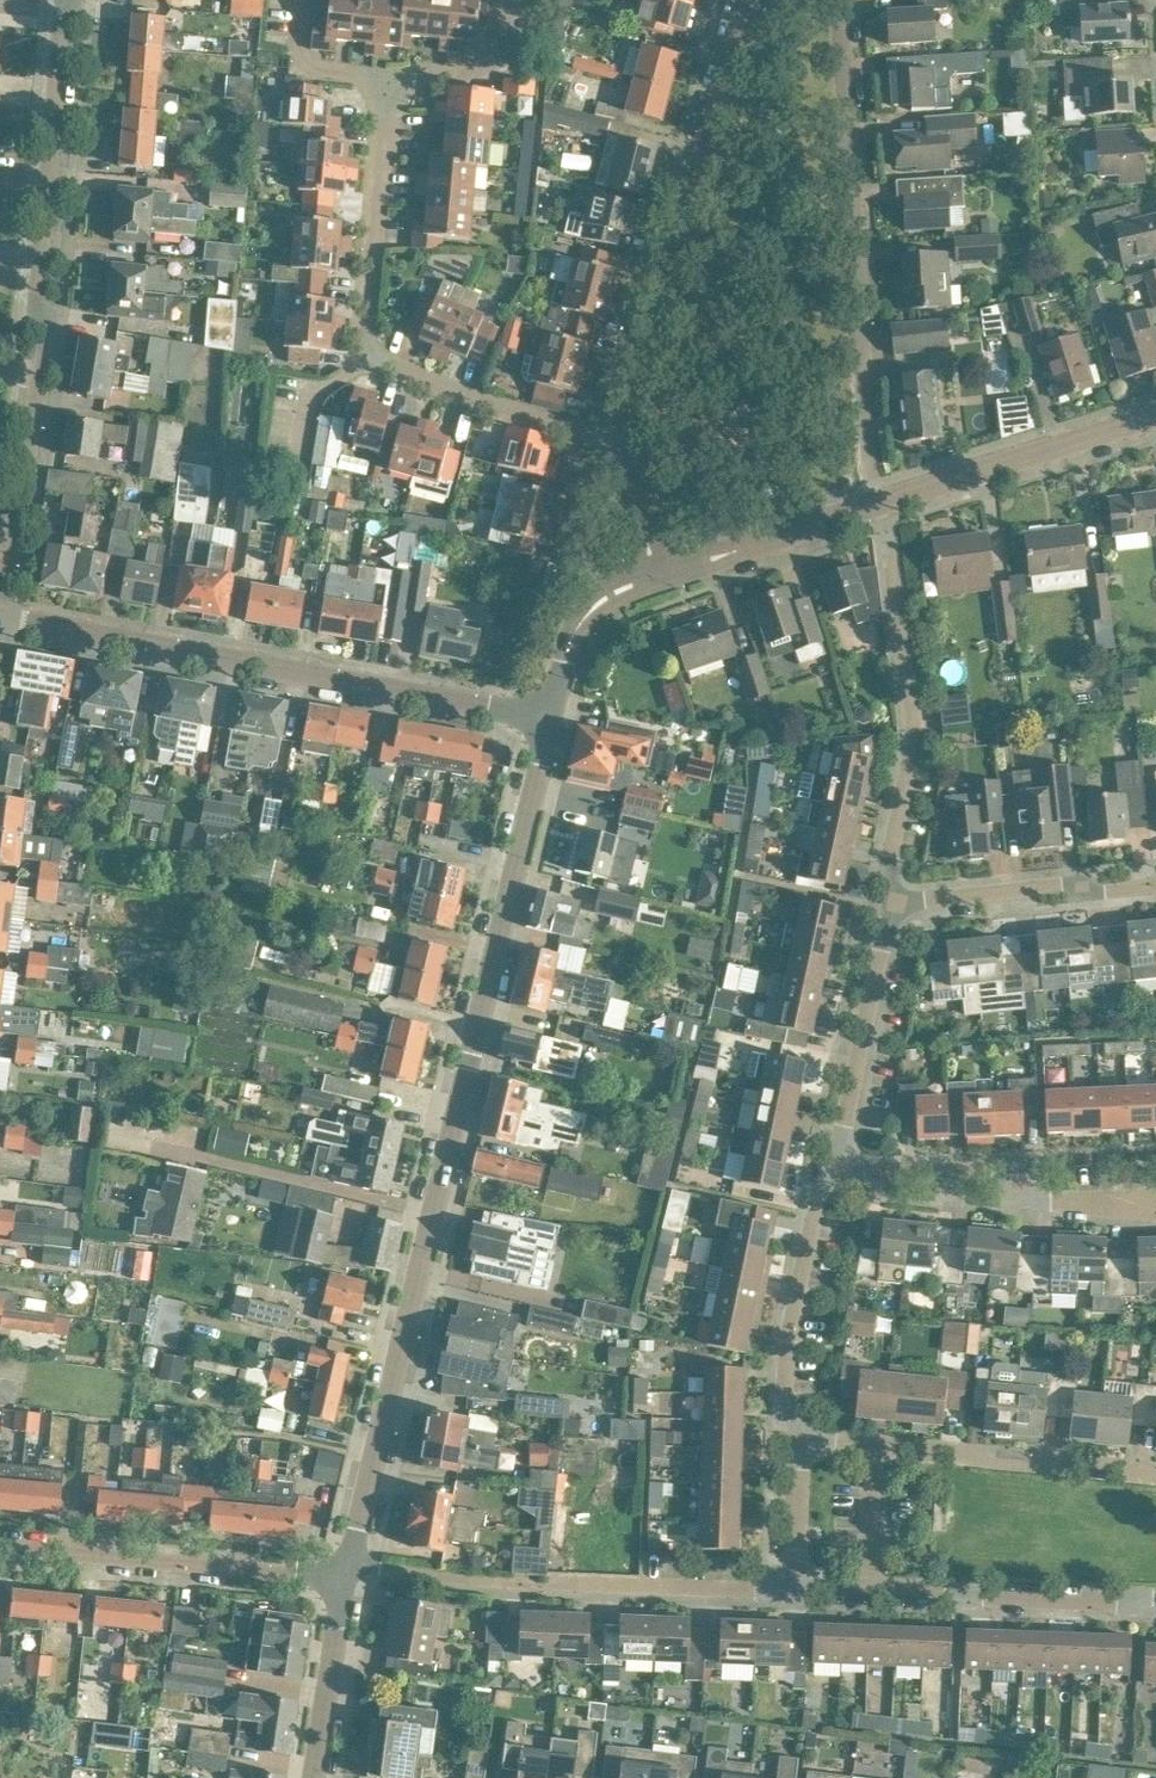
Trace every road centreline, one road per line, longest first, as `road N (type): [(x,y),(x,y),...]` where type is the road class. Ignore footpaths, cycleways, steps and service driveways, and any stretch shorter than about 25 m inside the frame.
road 1 (residential): [(349,1578),(549,718)]
road 2 (residential): [(0,564),(37,375),(69,0)]
road 3 (residential): [(549,718),(0,618)]
road 4 (residential): [(628,443),(439,388),(376,355),(370,342),(391,80)]
road 5 (residential): [(657,578),(1155,416)]
road 6 (residential): [(1155,1600),(808,1586),(793,1565),(798,1441)]
road 7 (residential): [(628,443),(743,0)]
road 8 (residential): [(798,1441),(1155,1479)]
road 9 (residential): [(0,1550),(349,1578)]
road 10 (residential): [(831,1175),(1010,1167),(1034,1207),(1155,1211)]
road 11 (residential): [(831,1175),(890,906)]
road 12 (residential): [(798,1441),(787,1413),(790,1341),(831,1175)]
road 13 (residential): [(890,906),(1155,880)]
road 14 (residential): [(890,906),(888,856),(913,743),(908,688)]
road 15 (residential): [(317,1777),(349,1578)]
road 16 (residential): [(549,718),(590,626),(657,578)]
road 17 (residential): [(657,578),(627,467),(628,443)]
road 18 (residential): [(508,43),(474,73),(427,71),(391,80)]

